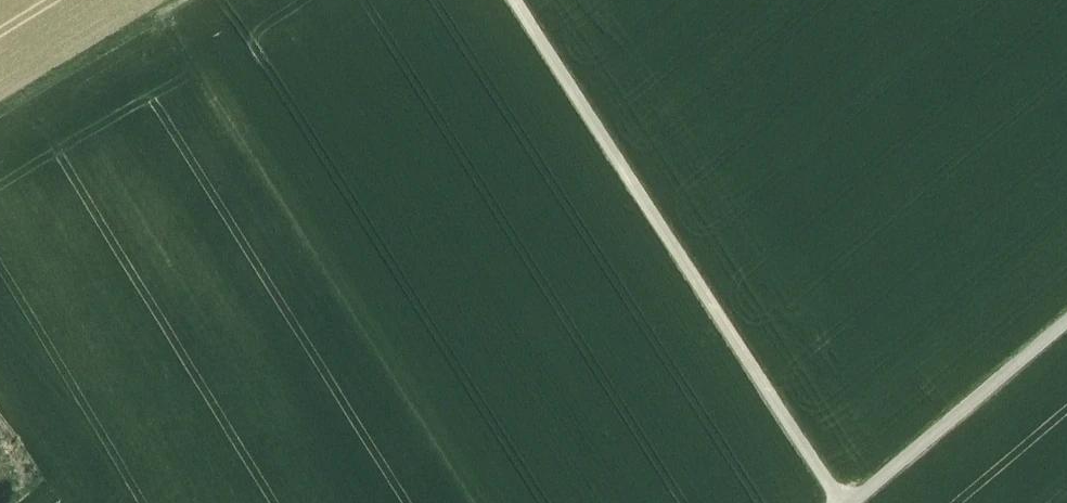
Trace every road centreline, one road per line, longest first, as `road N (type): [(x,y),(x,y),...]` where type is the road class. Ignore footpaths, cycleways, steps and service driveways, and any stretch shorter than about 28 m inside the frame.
road 1 (track): [(513,0),(838,502)]
road 2 (track): [(855,502),(1066,325)]
road 3 (track): [(175,0),(0,105)]

